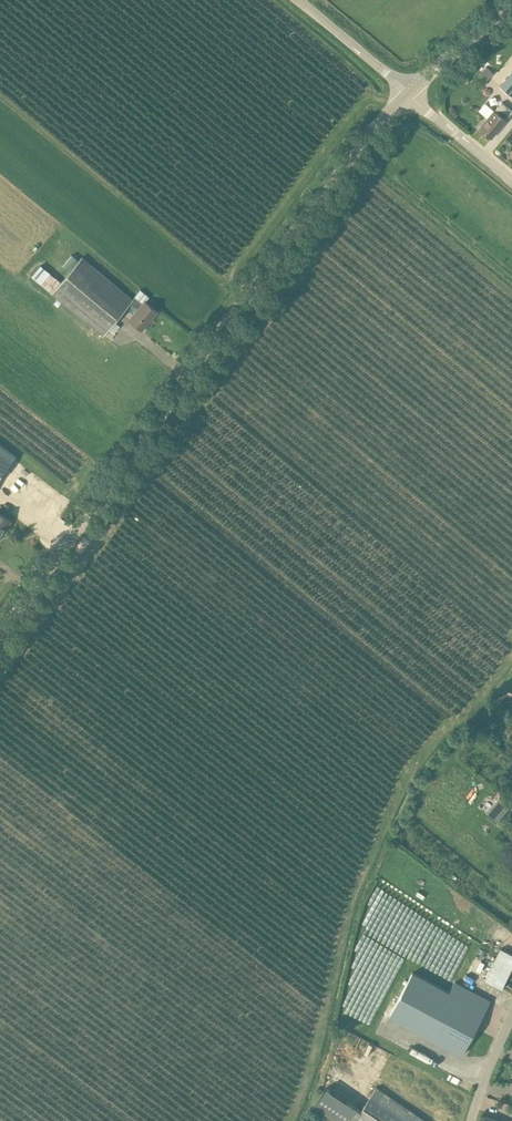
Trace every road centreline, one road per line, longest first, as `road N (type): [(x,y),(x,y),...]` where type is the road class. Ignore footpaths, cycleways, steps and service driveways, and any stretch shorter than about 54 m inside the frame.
road 1 (tertiary): [(0,633),(408,93)]
road 2 (unclassified): [(408,93),(297,0)]
road 3 (tertiary): [(408,93),(511,2)]
road 4 (unclassified): [(511,181),(408,93)]

